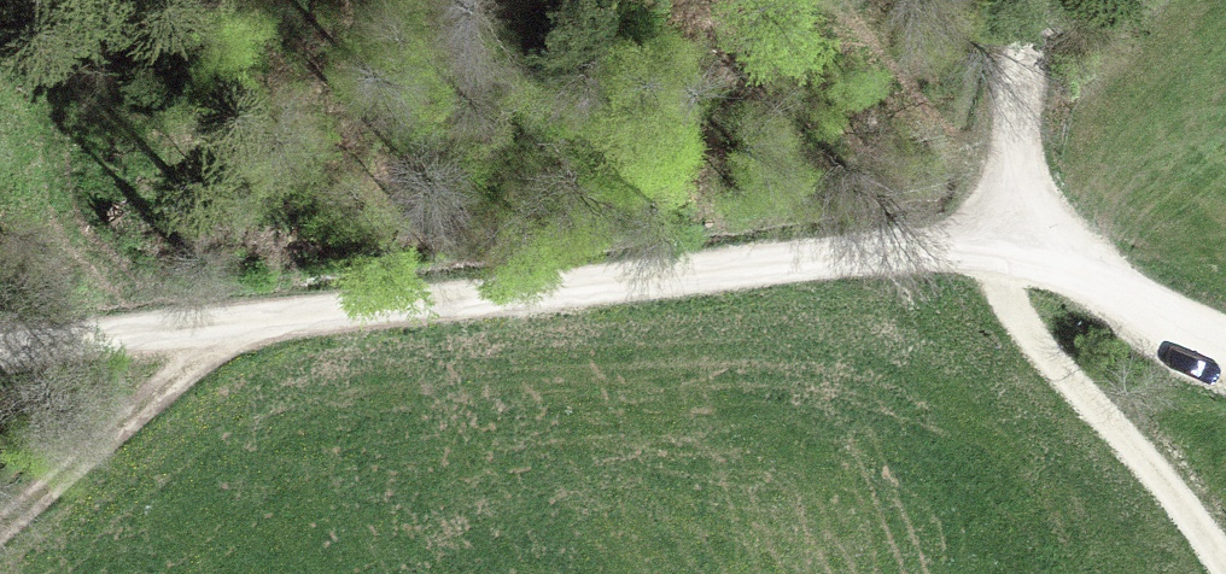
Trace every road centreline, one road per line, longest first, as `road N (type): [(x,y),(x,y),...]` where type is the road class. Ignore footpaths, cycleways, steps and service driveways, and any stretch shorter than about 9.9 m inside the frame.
road 1 (unclassified): [(1032,224),(0,351)]
road 2 (track): [(972,235),(1009,305),(1143,455),(1225,568)]
road 3 (track): [(0,528),(229,323)]
road 4 (residential): [(1225,346),(1115,294),(1032,224)]
road 5 (track): [(1032,224),(1019,183),(1019,135),(1048,0)]

